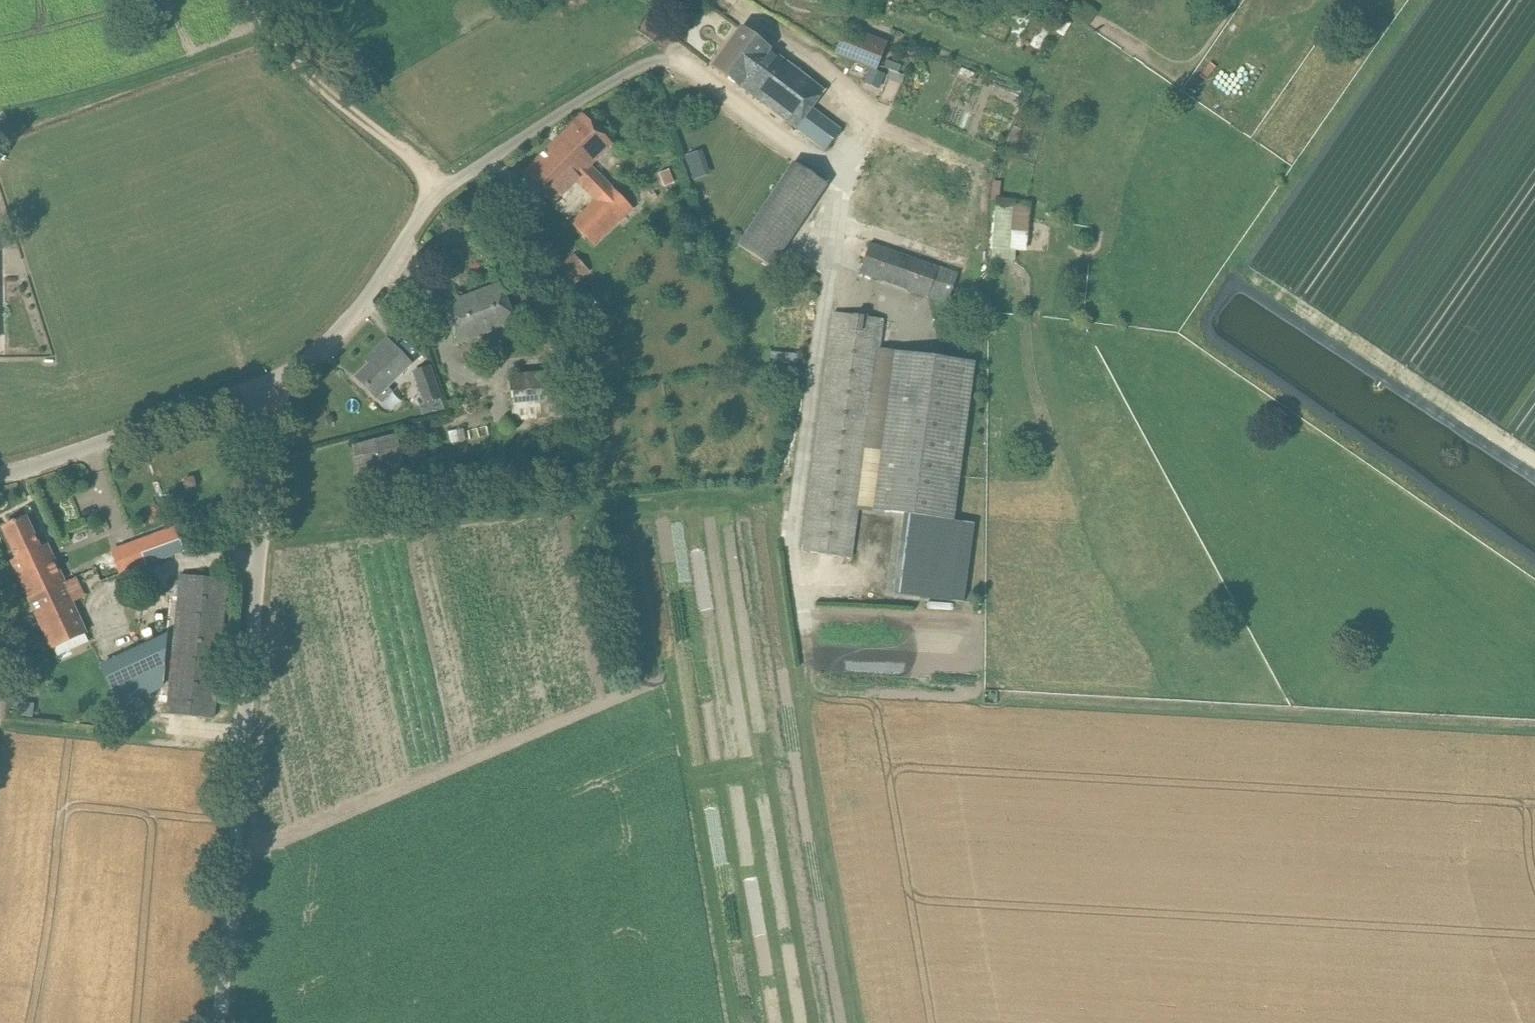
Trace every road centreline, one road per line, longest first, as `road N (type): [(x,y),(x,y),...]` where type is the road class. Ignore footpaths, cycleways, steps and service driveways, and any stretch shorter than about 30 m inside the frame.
road 1 (track): [(1534,772),(815,734)]
road 2 (unclassified): [(226,1022),(260,646),(272,433),(265,392)]
road 3 (unclassified): [(265,392),(313,363),(356,320),(439,189),(568,107),(676,57)]
road 4 (track): [(786,540),(851,948)]
road 5 (unclassified): [(0,474),(265,392)]
road 6 (track): [(439,189),(410,152),(308,76),(261,0)]

